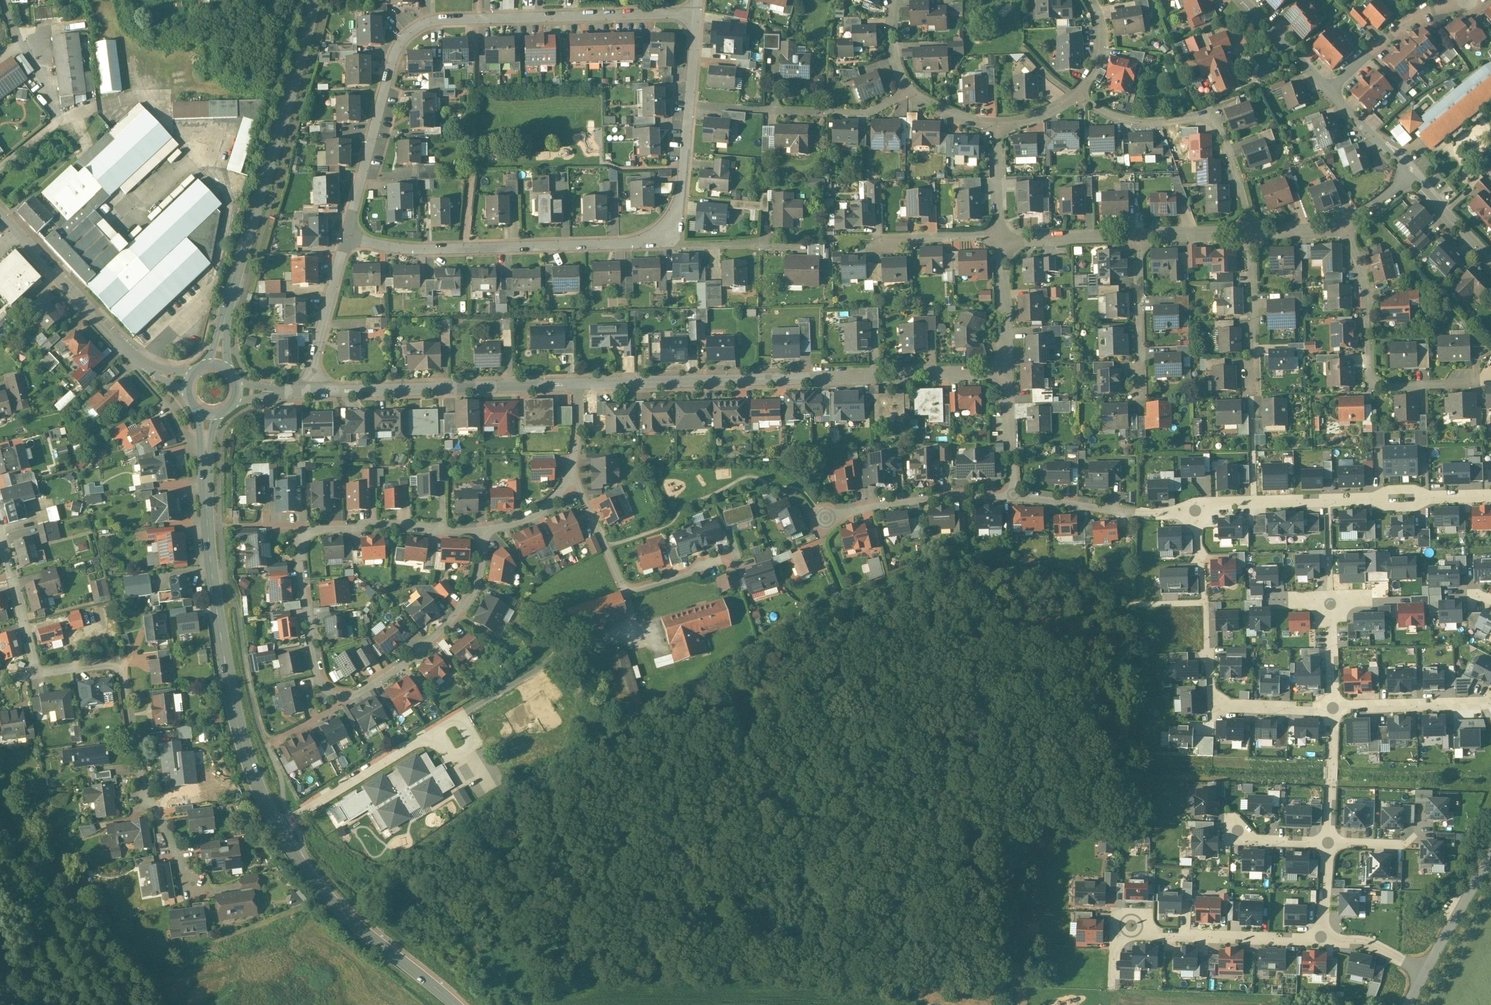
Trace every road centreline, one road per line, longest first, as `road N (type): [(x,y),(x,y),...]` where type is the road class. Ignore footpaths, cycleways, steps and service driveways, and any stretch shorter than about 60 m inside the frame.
road 1 (residential): [(350,234),(391,62),(404,33),(425,18),(701,6)]
road 2 (residential): [(486,534),(478,579),(452,617),(424,645),(343,698),(325,690),(316,674),(300,545),(309,533),(399,527)]
road 3 (secondary): [(209,415),(207,521),(220,631),(243,748),(274,825)]
road 4 (secondary): [(314,0),(216,363)]
road 5 (unclassified): [(274,825),(549,660),(592,648)]
road 6 (residential): [(36,674),(111,662),(123,673),(142,782),(194,887)]
road 7 (residential): [(350,234),(470,242),(633,237),(666,223)]
road 8 (residential): [(1195,523),(1214,507),(1255,502),(1490,496)]
road 9 (residential): [(308,392),(580,384)]
road 10 (residential): [(1077,93),(1128,119),(1213,119),(1251,232)]
road 11 (residential): [(1322,936),(1115,932),(1112,983)]
road 12 (secondary): [(274,825),(329,902),(453,1004)]
road 13 (residential): [(1345,221),(1364,279),(1378,377),(1469,376)]
road 14 (residential): [(580,384),(821,378)]
road 15 (residential): [(16,232),(135,356),(187,382)]
road 16 (residential): [(1333,706),(1211,702),(1205,636)]
road 17 (residential): [(828,518),(1013,495)]
road 18 (residential): [(821,378),(1005,373)]
road 19 (residential): [(999,118),(939,99),(912,81),(892,30),(897,0)]
road 20 (residential): [(1328,89),(1414,17),(1467,0)]
road 21 (residential): [(1251,232),(1252,397)]
road 22 (residential): [(308,392),(350,234)]
road 23 (residential): [(1138,233),(1141,396)]
road 24 (residential): [(1490,700),(1333,706)]
road 25 (residential): [(0,526),(36,674)]
road 26 (residential): [(1005,373),(1000,235)]
road 27 (residential): [(1000,235),(1138,233)]
road 28 (residential): [(1425,972),(1490,858)]
road 29 (residential): [(1333,706),(1326,837)]
road 30 (residential): [(625,595),(573,475)]
road 31 (residential): [(875,239),(1000,235)]
road 32 (residential): [(666,223),(685,183),(691,105)]
road 33 (residential): [(1013,495),(1005,373)]
road 34 (residential): [(1407,173),(1490,262)]
road 35 (residential): [(1245,0),(1328,89)]
road 36 (residential): [(1132,514),(1013,495)]

